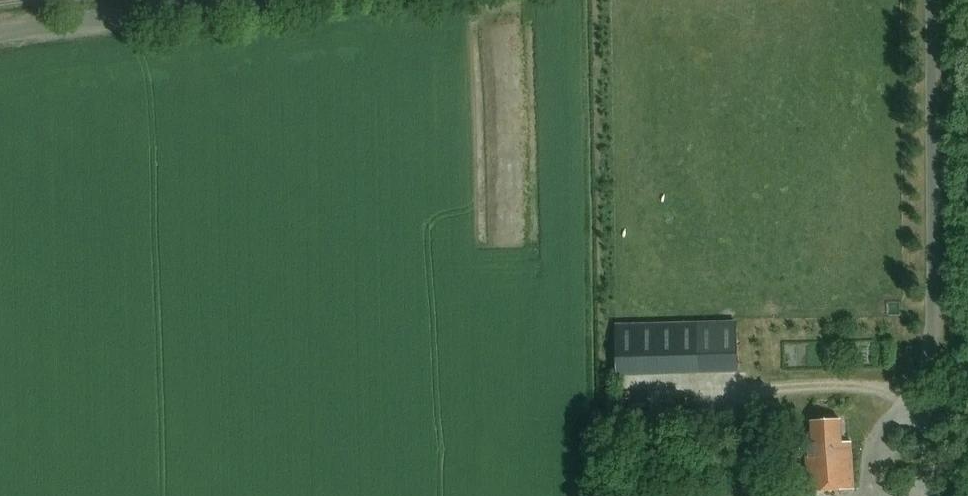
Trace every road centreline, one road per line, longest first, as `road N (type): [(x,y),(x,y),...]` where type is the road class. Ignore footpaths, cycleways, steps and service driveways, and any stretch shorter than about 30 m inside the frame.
road 1 (unclassified): [(0,38),(250,0)]

